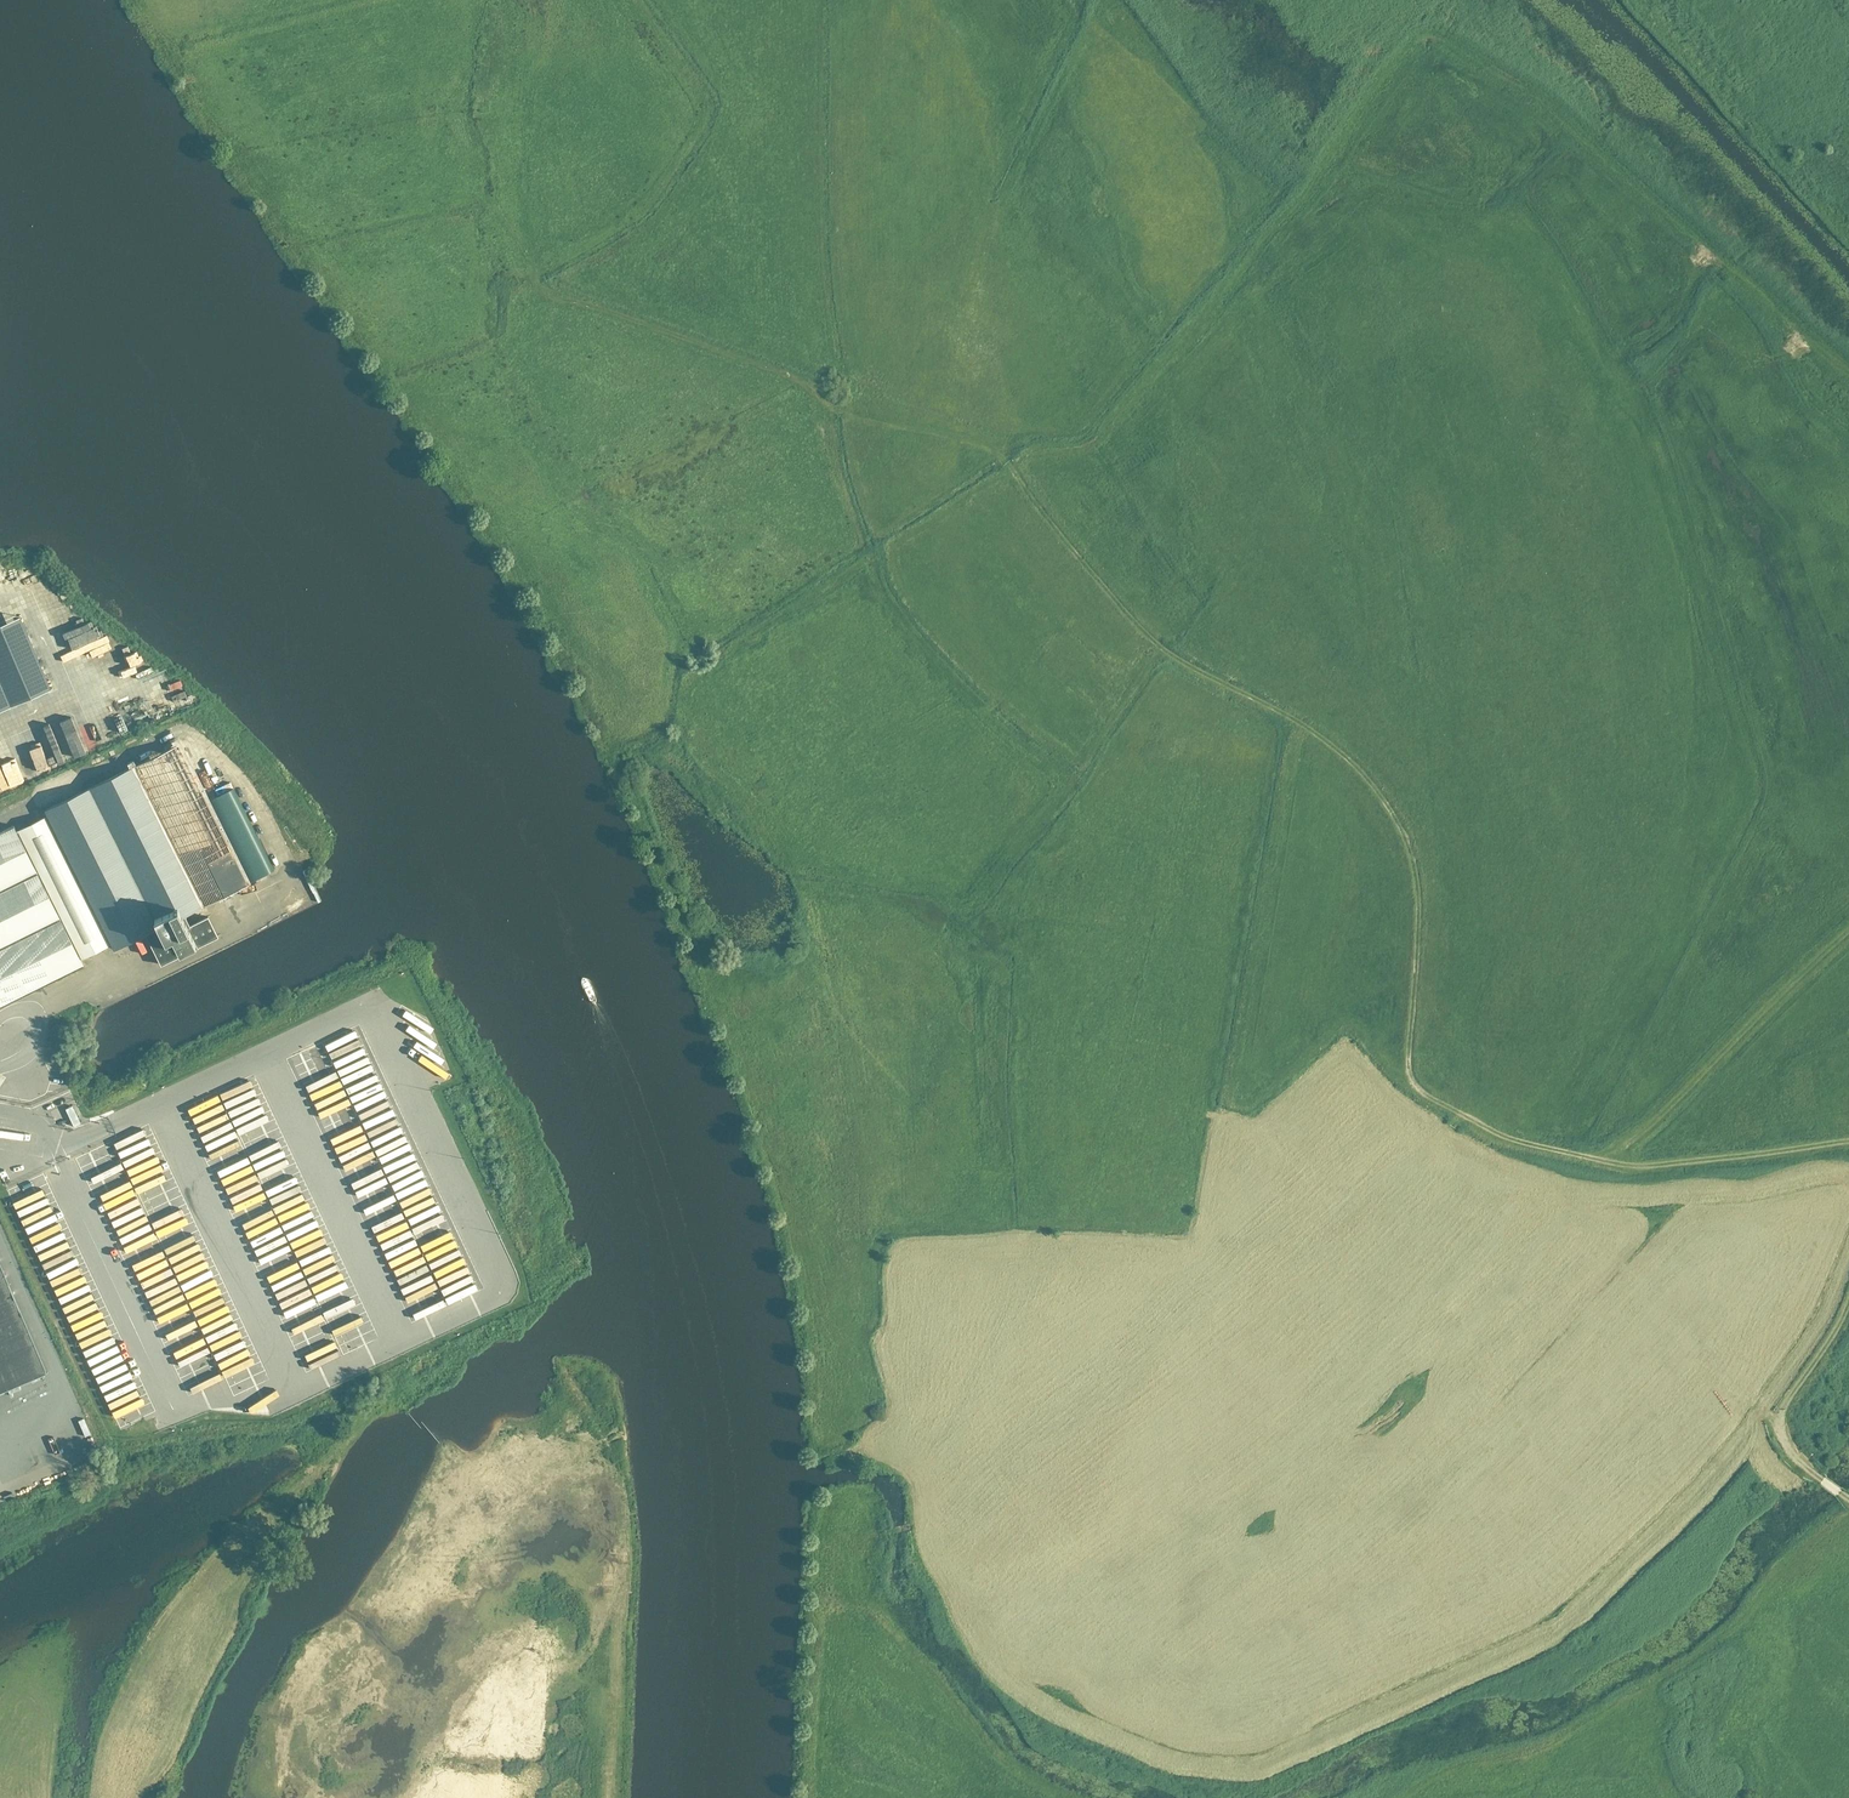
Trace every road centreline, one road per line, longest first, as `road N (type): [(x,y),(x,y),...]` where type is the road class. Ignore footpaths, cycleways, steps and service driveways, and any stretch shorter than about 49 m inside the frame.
road 1 (track): [(537,281),(796,378),(855,419),(1002,455),(1150,638),(1349,756),(1395,815),(1415,867),(1409,1078),(1418,1094),(1506,1138),(1622,1166),(1848,1141)]
road 2 (track): [(1848,1299),(1778,1427),(1795,1462),(1848,1499)]

